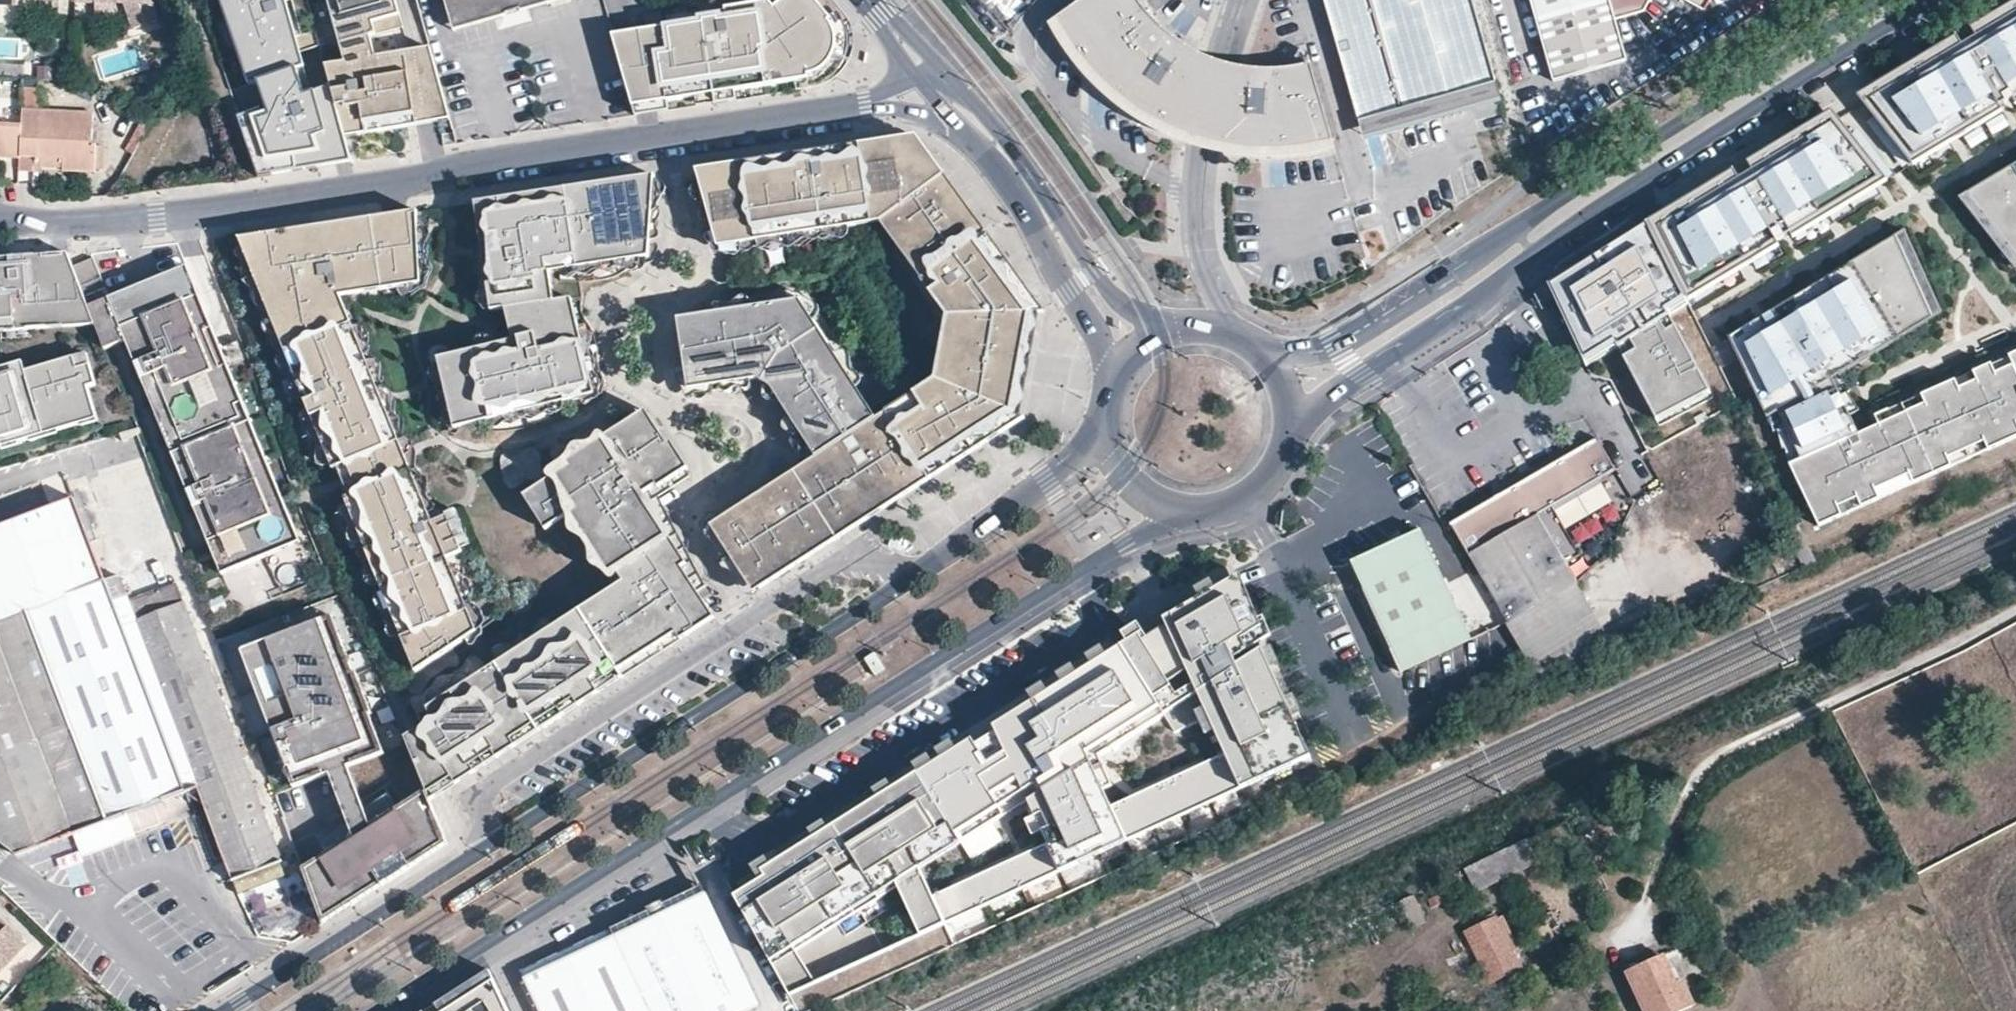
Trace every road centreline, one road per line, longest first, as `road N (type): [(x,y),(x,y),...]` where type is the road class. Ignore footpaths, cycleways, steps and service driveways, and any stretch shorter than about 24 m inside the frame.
road 1 (primary): [(1104,424),(1079,460),(931,565),(225,1010)]
road 2 (primary): [(384,1010),(1090,564),(1158,527),(1209,512)]
road 3 (residential): [(945,101),(909,97),(156,218),(0,229)]
road 4 (primary): [(1291,435),(1325,401),(1469,309),(1581,219),(1938,0)]
road 5 (primary): [(1888,0),(1600,171),(1338,344),(1265,352)]
road 6 (unclassified): [(1232,331),(1202,265),(1194,197),(1207,96),(1238,0)]
road 7 (track): [(1721,758),(2015,613)]
road 8 (tertiary): [(1047,212),(1046,239),(1108,352),(1113,379)]
road 9 (tertiary): [(1176,327),(1129,305),(1070,227),(1047,212)]
road 10 (tertiary): [(1047,212),(985,128),(945,101)]
road 11 (primary): [(1104,424),(1115,463),(1136,489),(1170,508),(1209,512)]
road 12 (tertiary): [(945,101),(874,0)]

